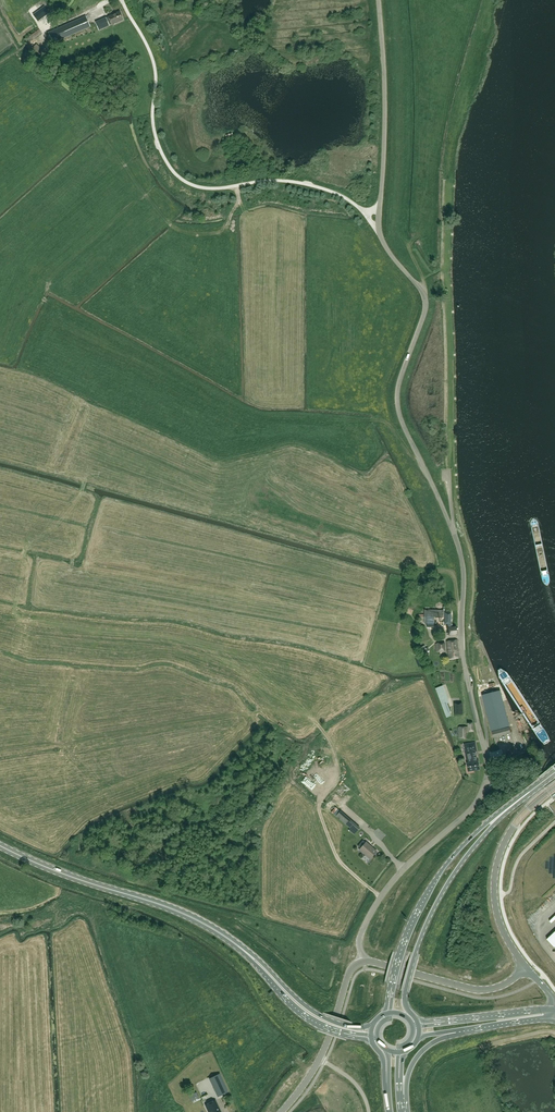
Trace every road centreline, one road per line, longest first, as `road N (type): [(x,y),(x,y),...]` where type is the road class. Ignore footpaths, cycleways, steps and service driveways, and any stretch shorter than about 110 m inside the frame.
road 1 (unclassified): [(363,961),(361,935),(385,890),(470,811),(489,766),(461,646),(461,556),(398,411),(425,298),(379,233)]
road 2 (unclassified): [(362,211),(297,182),(208,188),(177,175),(156,137),(152,58),(122,0)]
road 3 (secondary): [(0,845),(198,919),(233,942)]
road 4 (primary): [(417,1022),(404,998),(425,927),(463,859),(509,807)]
road 5 (primary): [(509,807),(439,875),(419,906),(392,988)]
road 6 (tertiary): [(527,968),(502,927),(495,874),(515,824),(554,786)]
road 7 (unclassified): [(379,208),(379,0)]
road 8 (track): [(321,727),(339,774),(320,814),(339,861),(381,896)]
road 9 (tertiary): [(282,1111),(320,1059),(349,972),(363,961)]
road 10 (tertiary): [(363,961),(484,990),(527,968)]
road 11 (secondary): [(372,1025),(346,1025),(312,1009),(233,942)]
road 12 (secondary): [(233,942),(307,1017),(348,1034)]

